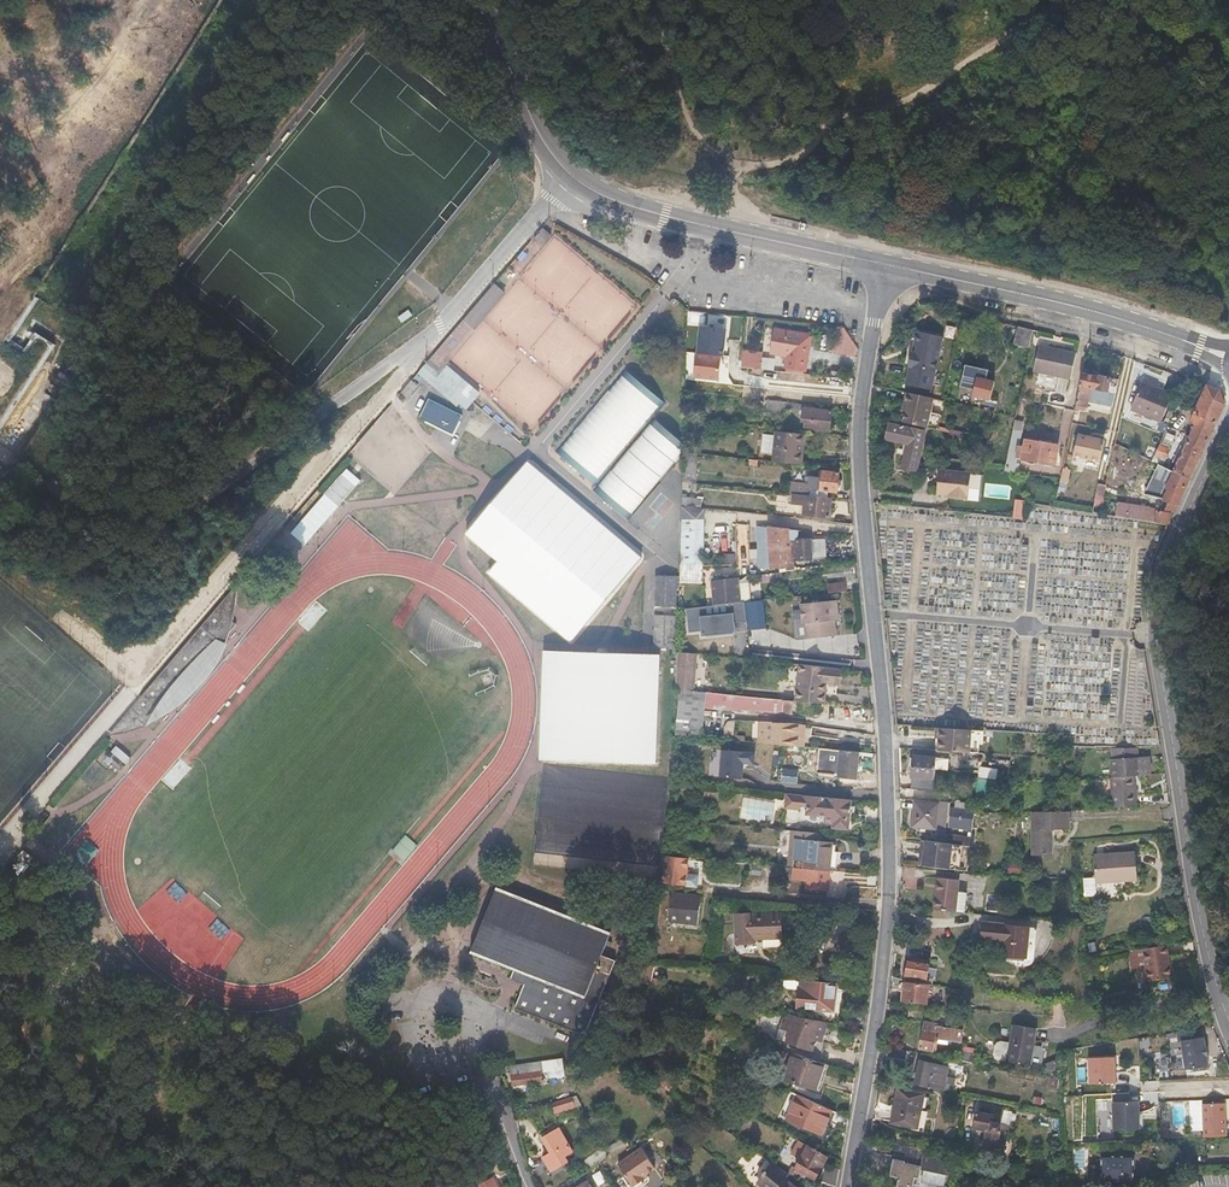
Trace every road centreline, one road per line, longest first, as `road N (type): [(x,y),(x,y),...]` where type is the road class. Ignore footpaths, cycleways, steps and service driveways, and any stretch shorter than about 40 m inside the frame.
road 1 (residential): [(847,1186),(889,911),(883,703),(858,432),(886,265)]
road 2 (residential): [(1228,1024),(1187,840),(1155,609),(1179,530),(1228,425)]
road 3 (tertiary): [(480,0),(545,143),(588,188),(671,217),(886,265)]
road 4 (tertiary): [(886,265),(1086,308),(1174,337)]
road 5 (track): [(134,682),(0,573)]

